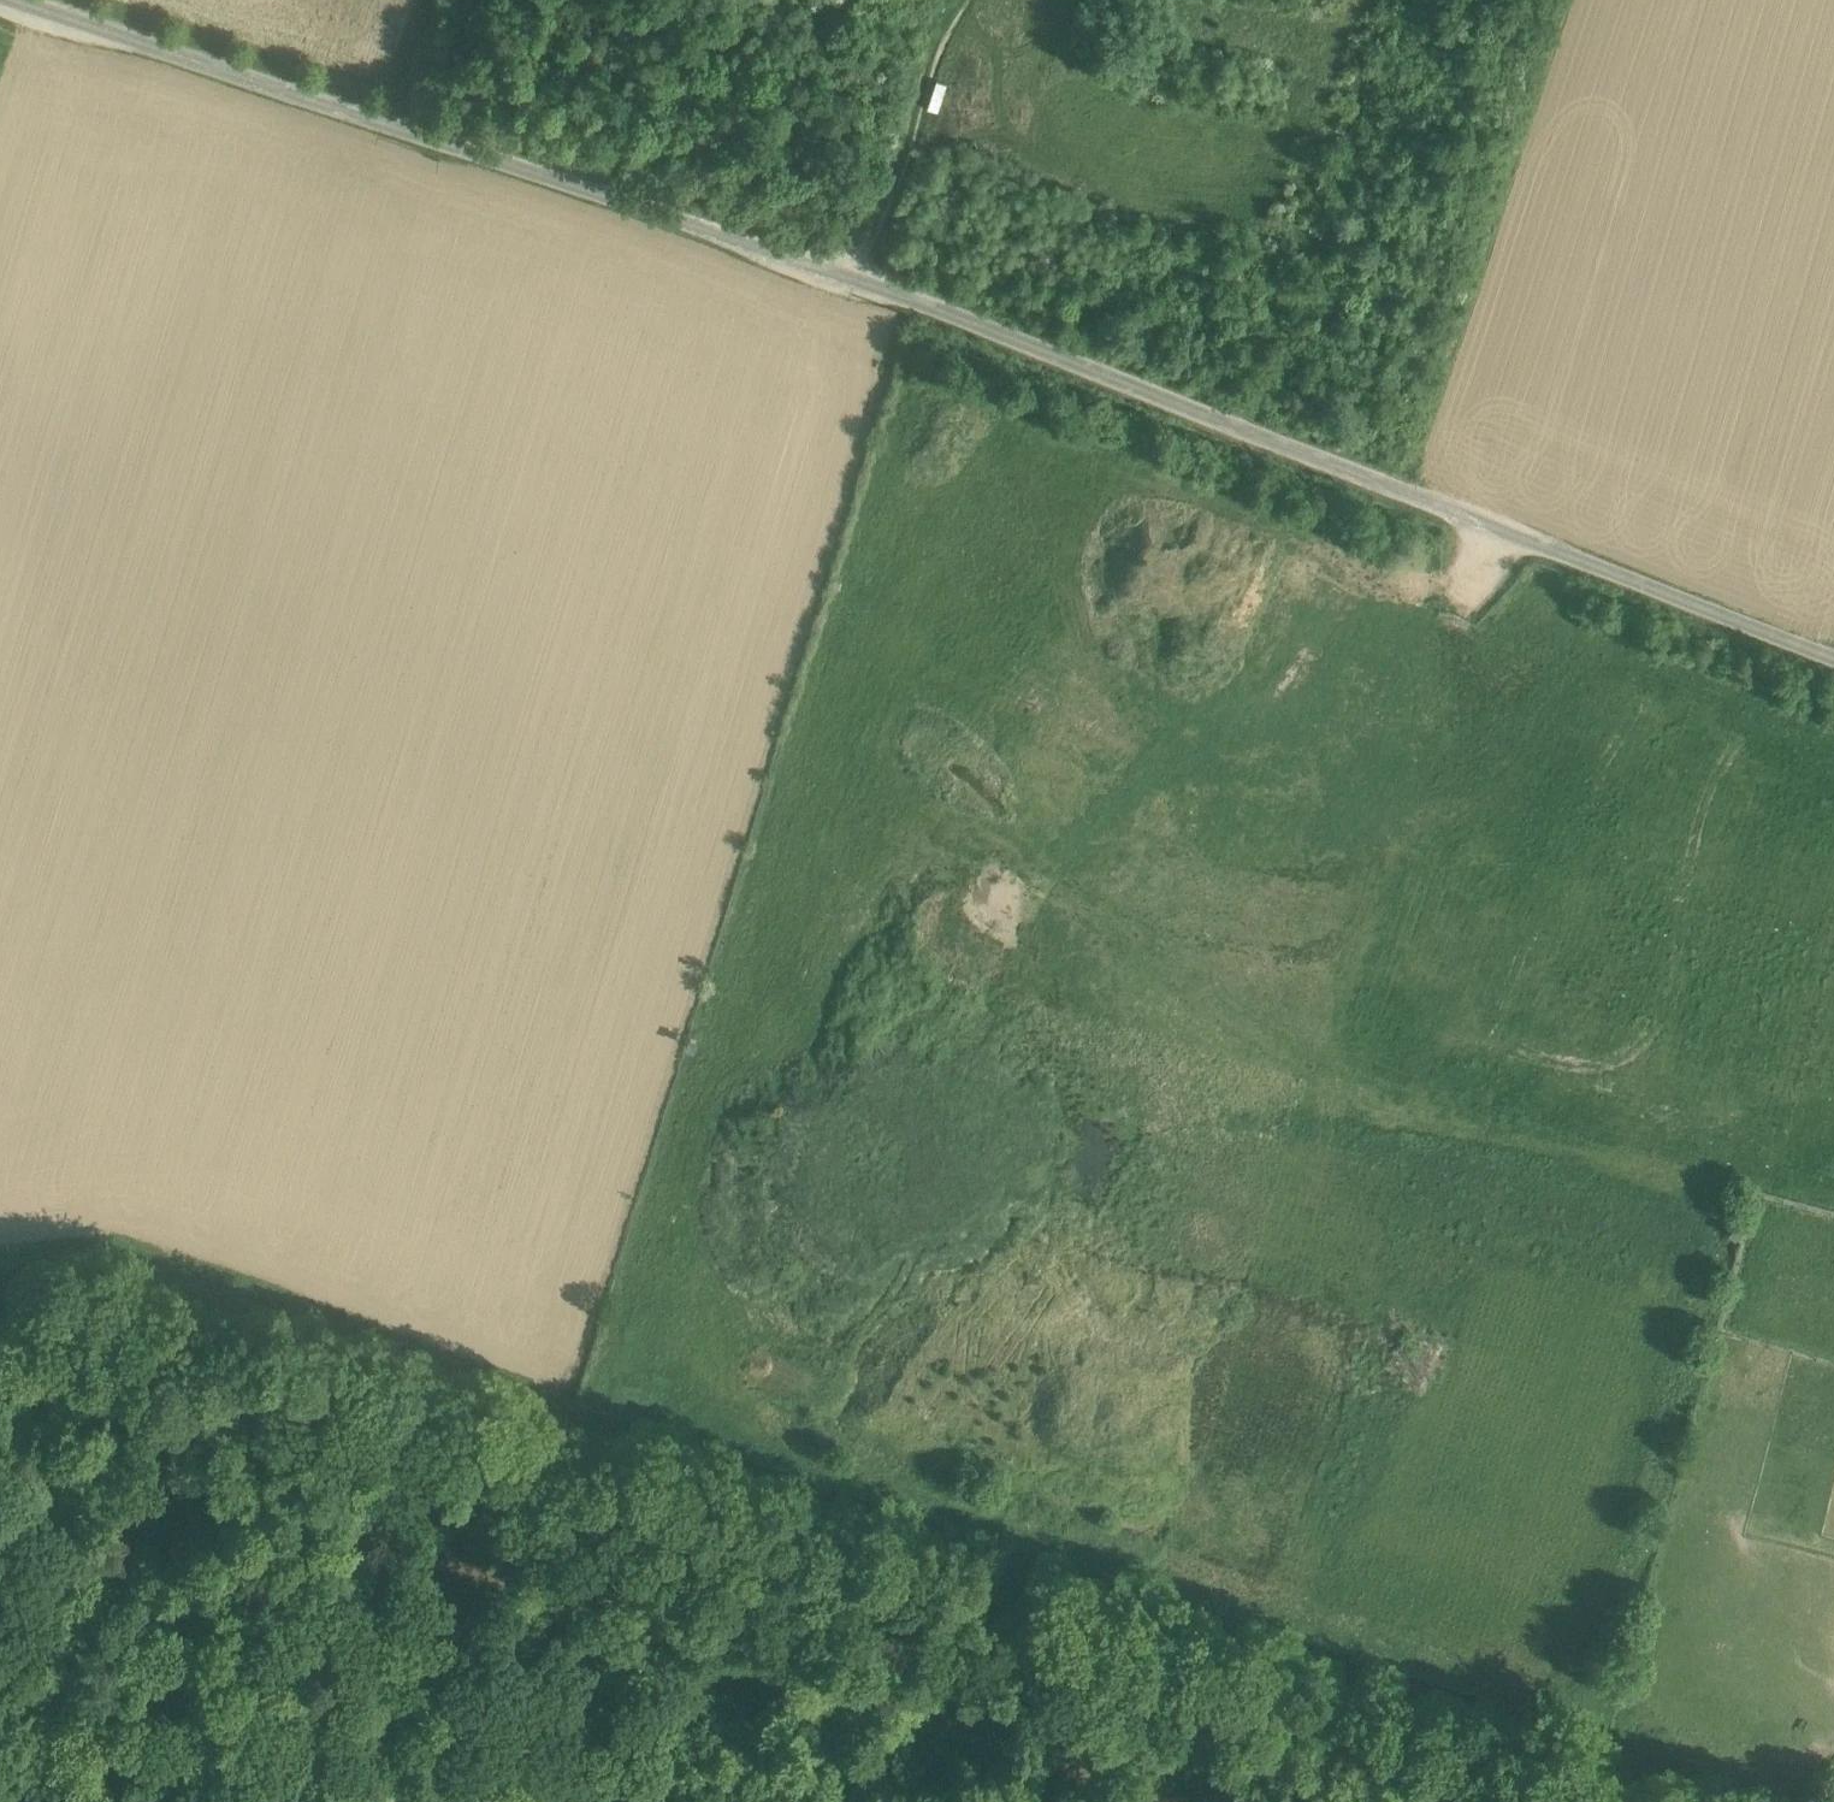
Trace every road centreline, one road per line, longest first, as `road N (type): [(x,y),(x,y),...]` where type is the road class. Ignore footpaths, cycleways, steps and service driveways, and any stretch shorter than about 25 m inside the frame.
road 1 (unclassified): [(0,1),(957,318),(1833,659)]
road 2 (track): [(1086,1801),(0,1421)]
road 3 (track): [(55,1801),(168,1475)]

